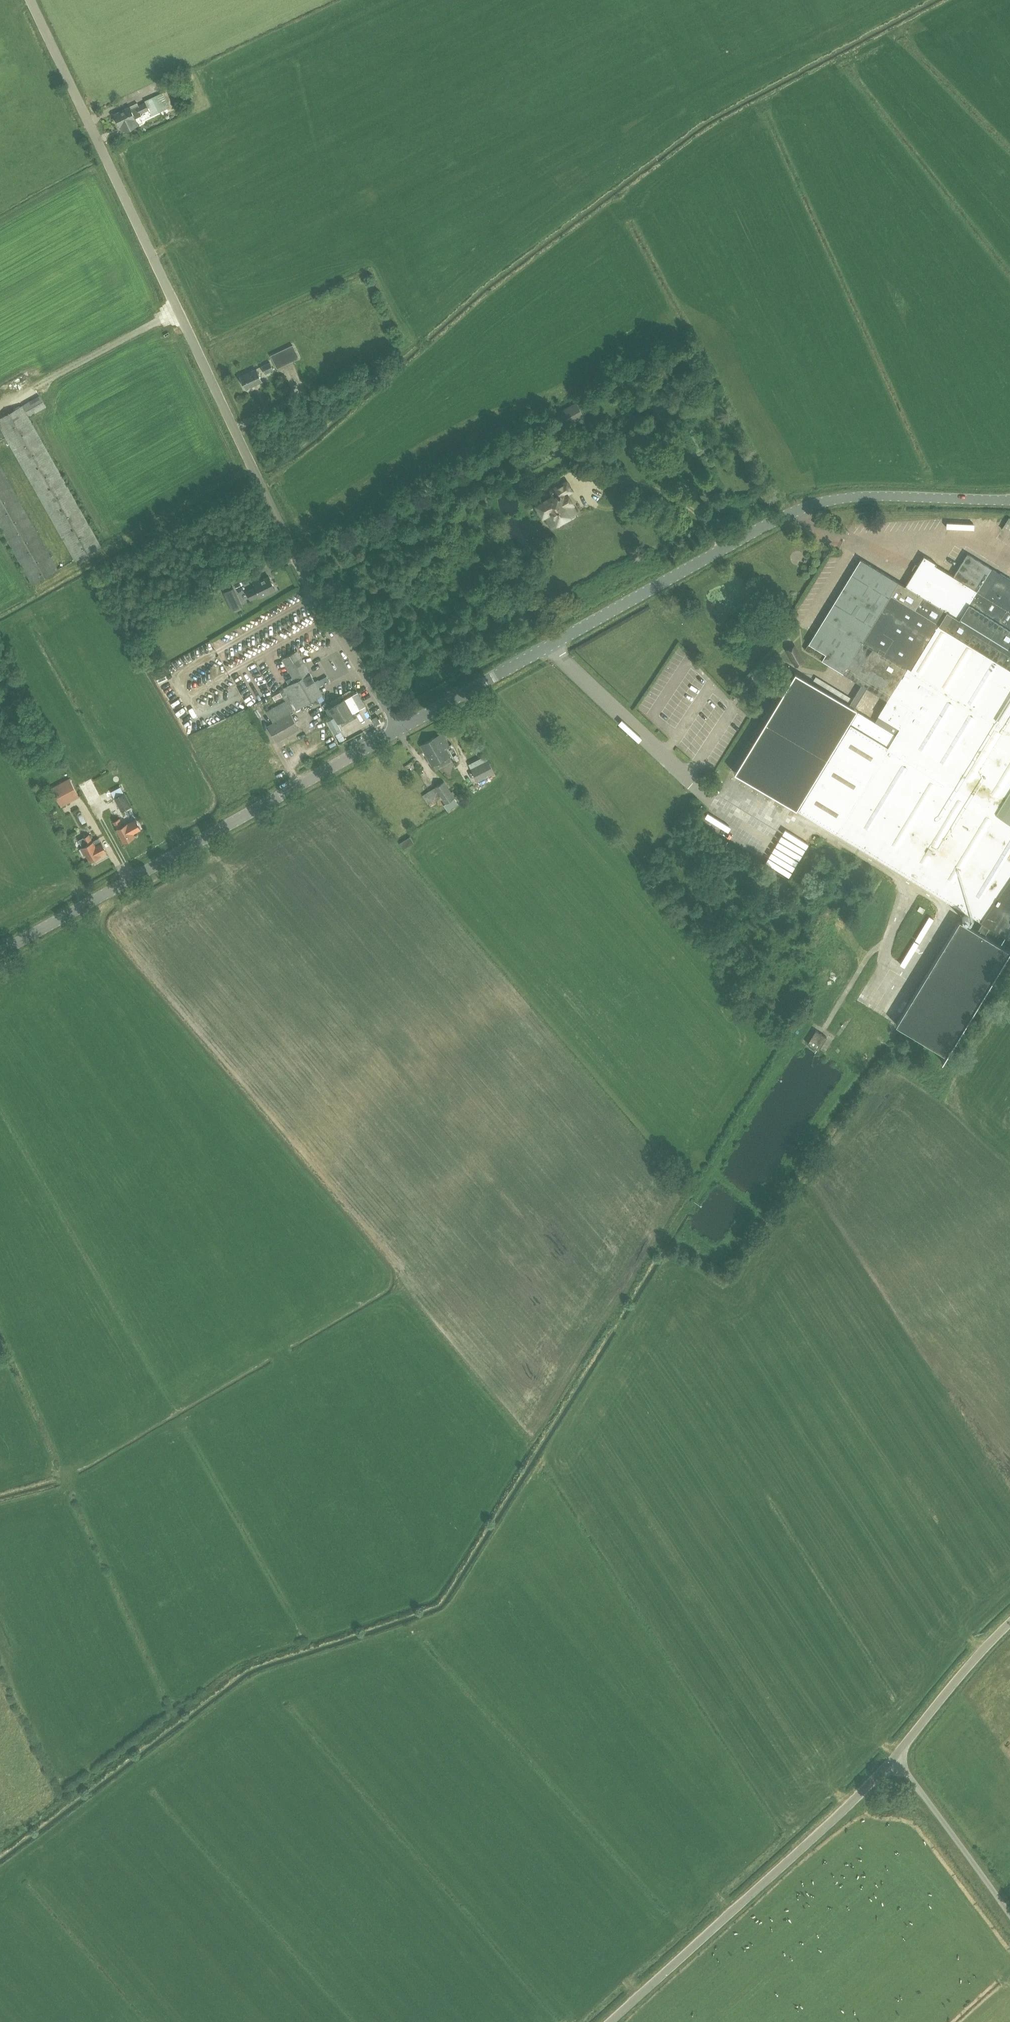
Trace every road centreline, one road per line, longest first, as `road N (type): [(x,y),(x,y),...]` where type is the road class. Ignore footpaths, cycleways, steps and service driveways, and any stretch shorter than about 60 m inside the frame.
road 1 (unclassified): [(398,728),(308,586),(30,0)]
road 2 (unclassified): [(398,728),(801,509),(868,496),(1009,500)]
road 3 (unclassified): [(0,952),(398,728)]
road 4 (unclassified): [(610,2021),(896,1758)]
road 5 (unclassified): [(1009,1914),(896,1758)]
road 6 (unclassified): [(896,1758),(1009,1623)]

